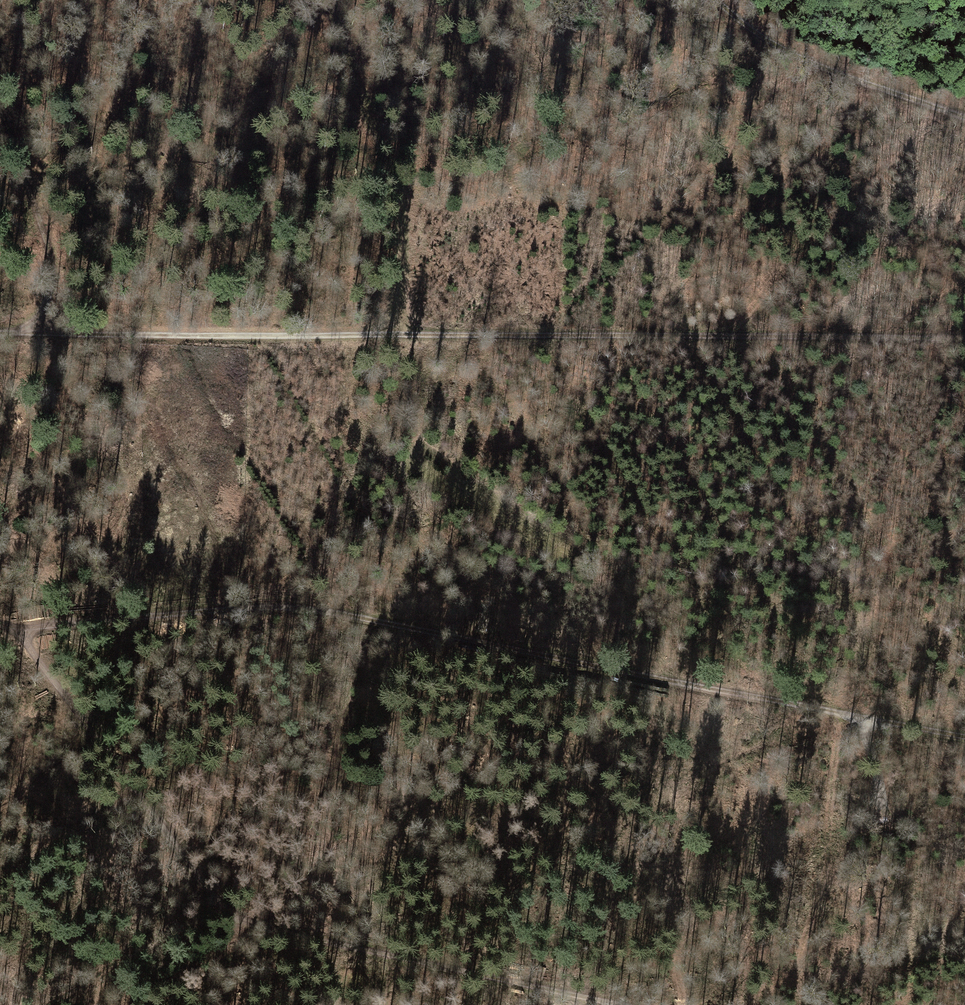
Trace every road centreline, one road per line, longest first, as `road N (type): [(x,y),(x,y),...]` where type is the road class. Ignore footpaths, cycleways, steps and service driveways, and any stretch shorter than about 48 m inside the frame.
road 1 (track): [(0,624),(263,605),(339,612),(964,736)]
road 2 (track): [(0,333),(964,339)]
road 3 (track): [(627,1004),(227,914),(23,628)]
road 4 (track): [(328,0),(395,161),(403,264),(383,336)]
road 5 (track): [(964,118),(773,45),(718,0)]
road 6 (track): [(0,97),(49,247),(51,288),(40,333)]

